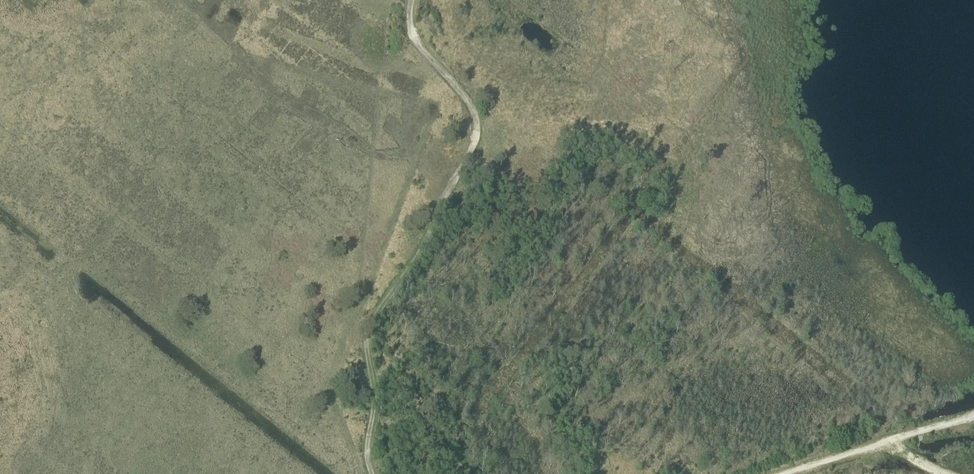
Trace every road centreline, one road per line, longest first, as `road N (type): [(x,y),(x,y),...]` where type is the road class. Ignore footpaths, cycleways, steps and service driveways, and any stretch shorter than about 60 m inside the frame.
road 1 (track): [(372,473),(370,328),(419,252),(477,131),(468,101),(413,29),(412,0)]
road 2 (track): [(782,473),(973,418)]

